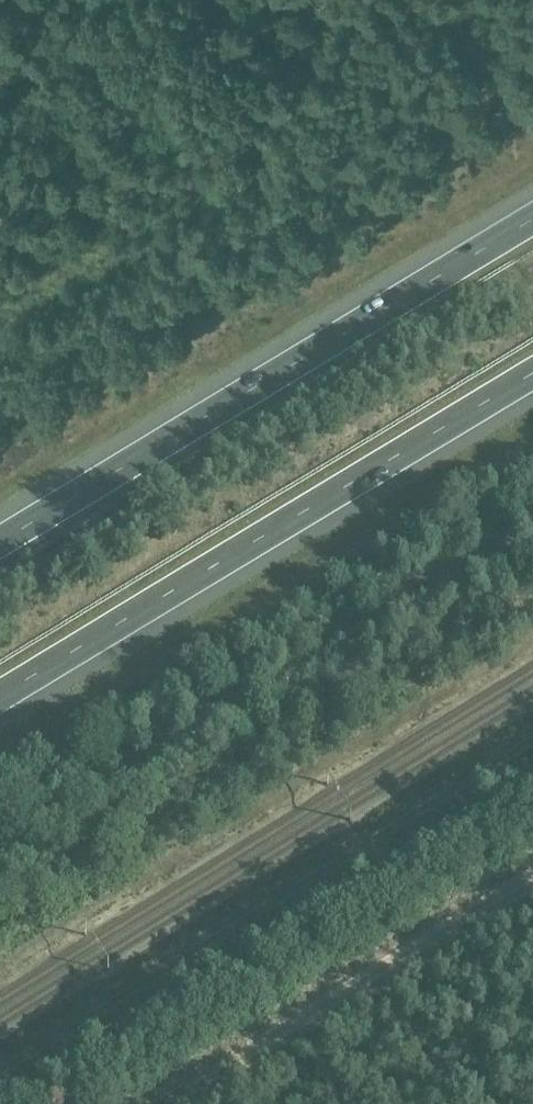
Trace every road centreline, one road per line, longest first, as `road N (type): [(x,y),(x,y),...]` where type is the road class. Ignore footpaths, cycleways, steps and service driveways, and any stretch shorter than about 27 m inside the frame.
road 1 (track): [(0,1071),(532,739)]
road 2 (motorway): [(532,220),(0,542)]
road 3 (motorway): [(0,700),(532,378)]

